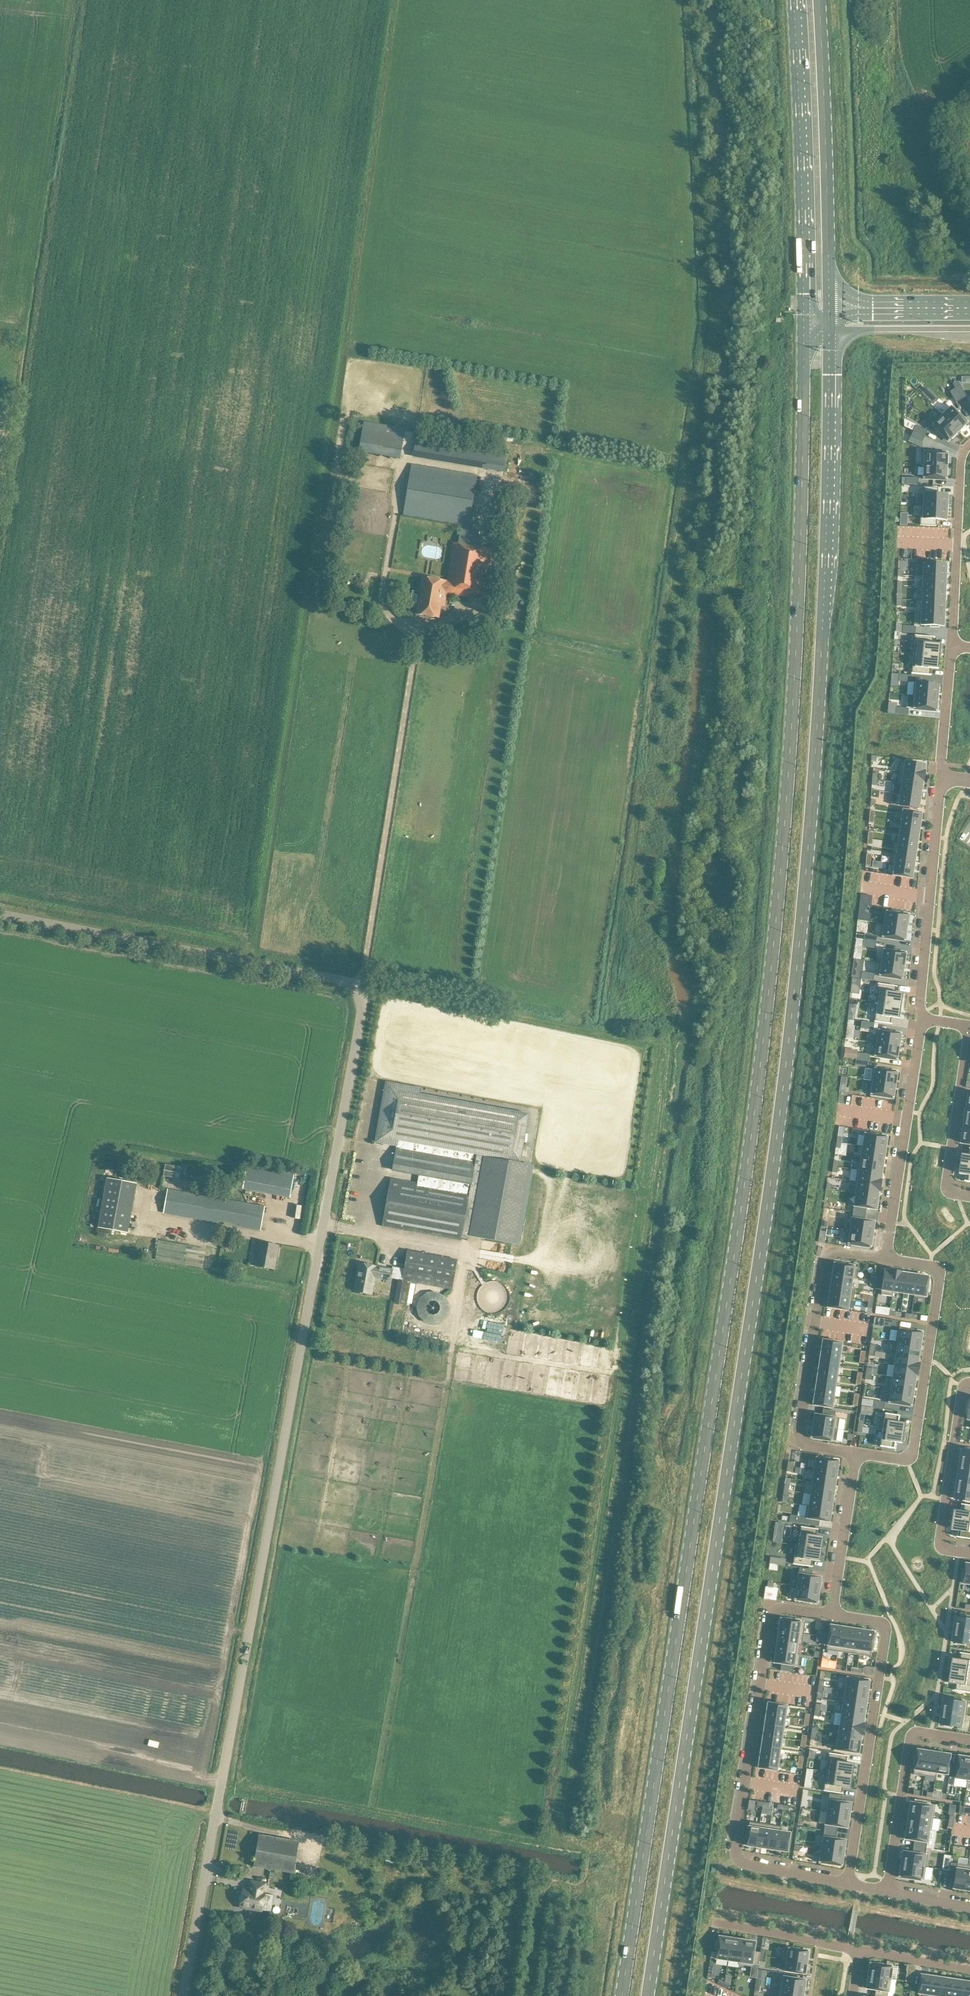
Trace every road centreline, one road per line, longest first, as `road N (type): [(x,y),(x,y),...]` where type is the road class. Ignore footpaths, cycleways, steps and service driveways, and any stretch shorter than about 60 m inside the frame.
road 1 (primary): [(802,321),(791,753),(763,1045),(622,1995)]
road 2 (primary): [(648,1995),(789,1039),(827,600),(832,332)]
road 3 (unclassified): [(183,1995),(362,1001),(341,979),(0,913)]
road 4 (residential): [(847,1883),(743,1863),(735,1852),(771,1617),(784,1607),(834,1615)]
road 5 (track): [(357,990),(420,636)]
road 6 (primary): [(794,0),(802,321)]
road 7 (residential): [(847,1883),(885,1634),(879,1622),(834,1615)]
road 8 (primary): [(832,307),(819,0)]
road 9 (residential): [(881,1260),(837,1253),(825,1261),(799,1432),(809,1446),(858,1453)]
road 10 (residential): [(858,1453),(900,1459),(912,1450),(940,1279),(930,1267),(881,1260)]
road 11 (residential): [(921,1017),(881,1260)]
road 12 (residential): [(922,1010),(941,779)]
road 13 (residential): [(969,1740),(913,1734),(887,1891)]
road 14 (residential): [(951,646),(969,446)]
road 15 (residential): [(969,1384),(962,1389),(940,1542),(969,1554)]
road 16 (residential): [(969,1025),(947,1181),(952,1192),(969,1195)]
road 17 (residential): [(834,1615),(858,1453)]
road 18 (residential): [(714,1923),(861,1950)]
road 19 (tertiary): [(969,309),(832,307)]
road 20 (tertiary): [(832,332),(969,331)]
road 21 (residential): [(941,779),(951,646)]

